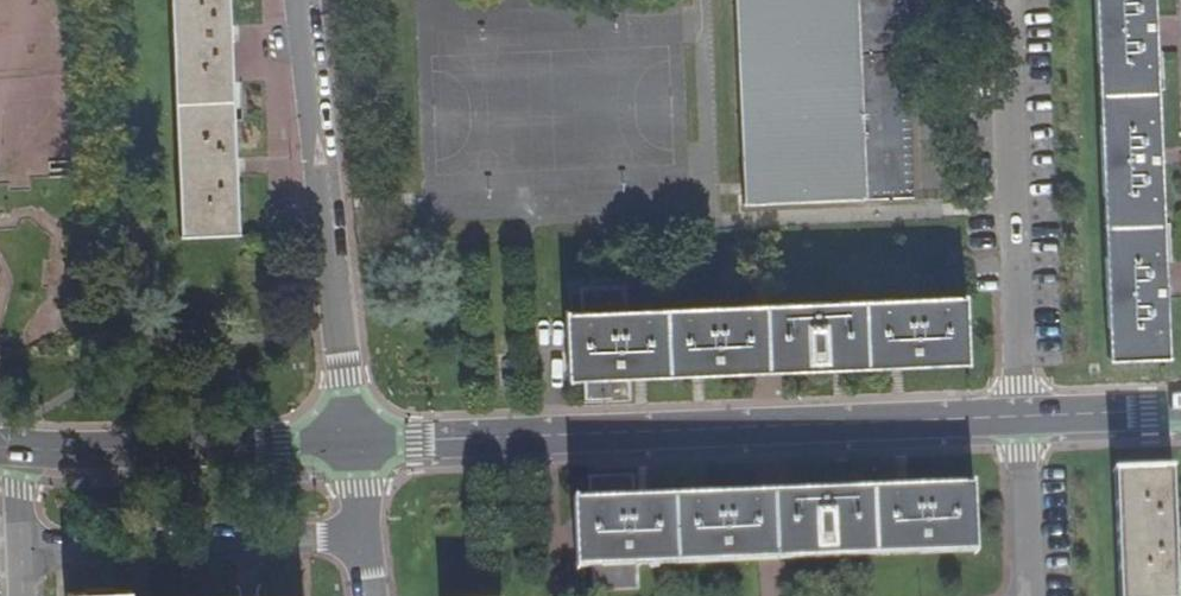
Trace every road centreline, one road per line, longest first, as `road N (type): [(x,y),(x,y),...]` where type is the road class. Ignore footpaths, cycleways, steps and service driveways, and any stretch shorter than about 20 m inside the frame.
road 1 (tertiary): [(356,445),(1022,420)]
road 2 (residential): [(356,445),(300,0)]
road 3 (residential): [(1002,0),(1022,420)]
road 4 (tertiary): [(19,449),(356,445)]
road 5 (residential): [(1031,595),(1022,420)]
road 6 (tertiary): [(1022,420),(1180,414)]
road 7 (residential): [(356,445),(372,595)]
road 8 (residential): [(19,449),(23,595)]

